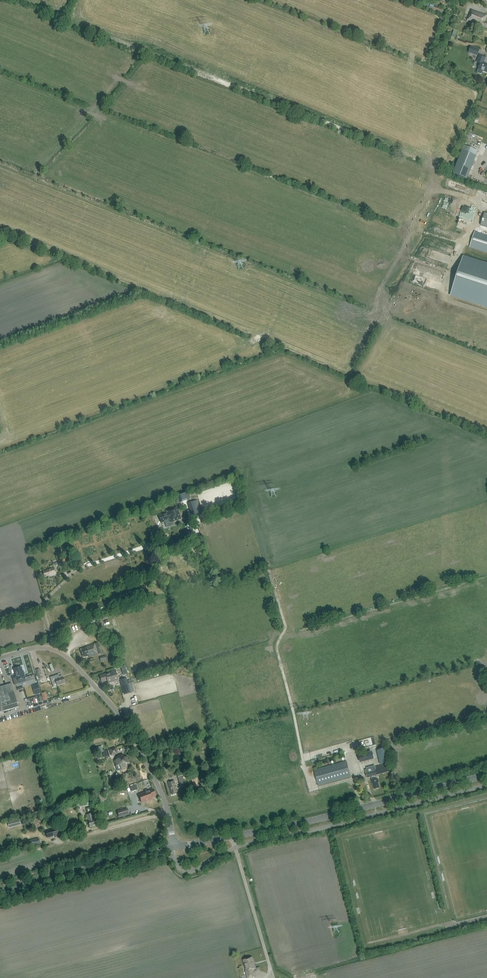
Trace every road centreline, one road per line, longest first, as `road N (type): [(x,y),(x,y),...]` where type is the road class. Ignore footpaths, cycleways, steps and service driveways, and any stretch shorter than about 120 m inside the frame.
road 1 (unclassified): [(175,857),(190,871),(244,845),(486,784)]
road 2 (tertiary): [(173,848),(486,776)]
road 3 (unclassified): [(173,848),(160,789),(102,693),(50,645),(0,657)]
road 4 (track): [(51,646),(46,607),(53,592),(75,571),(150,545),(161,529)]
road 5 (tertiary): [(0,893),(173,848)]

